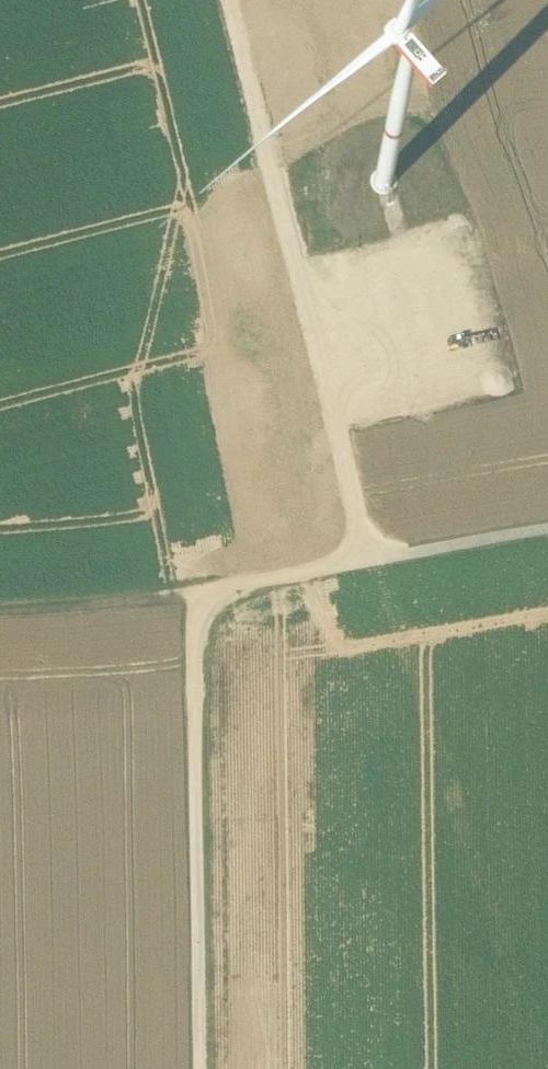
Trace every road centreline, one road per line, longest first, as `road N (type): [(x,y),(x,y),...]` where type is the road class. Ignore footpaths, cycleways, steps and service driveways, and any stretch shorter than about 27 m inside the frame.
road 1 (track): [(269,578),(320,522),(330,491),(330,433),(229,0)]
road 2 (track): [(199,1068),(193,593),(269,578)]
road 3 (track): [(547,531),(269,578)]
road 4 (track): [(193,593),(0,608)]

